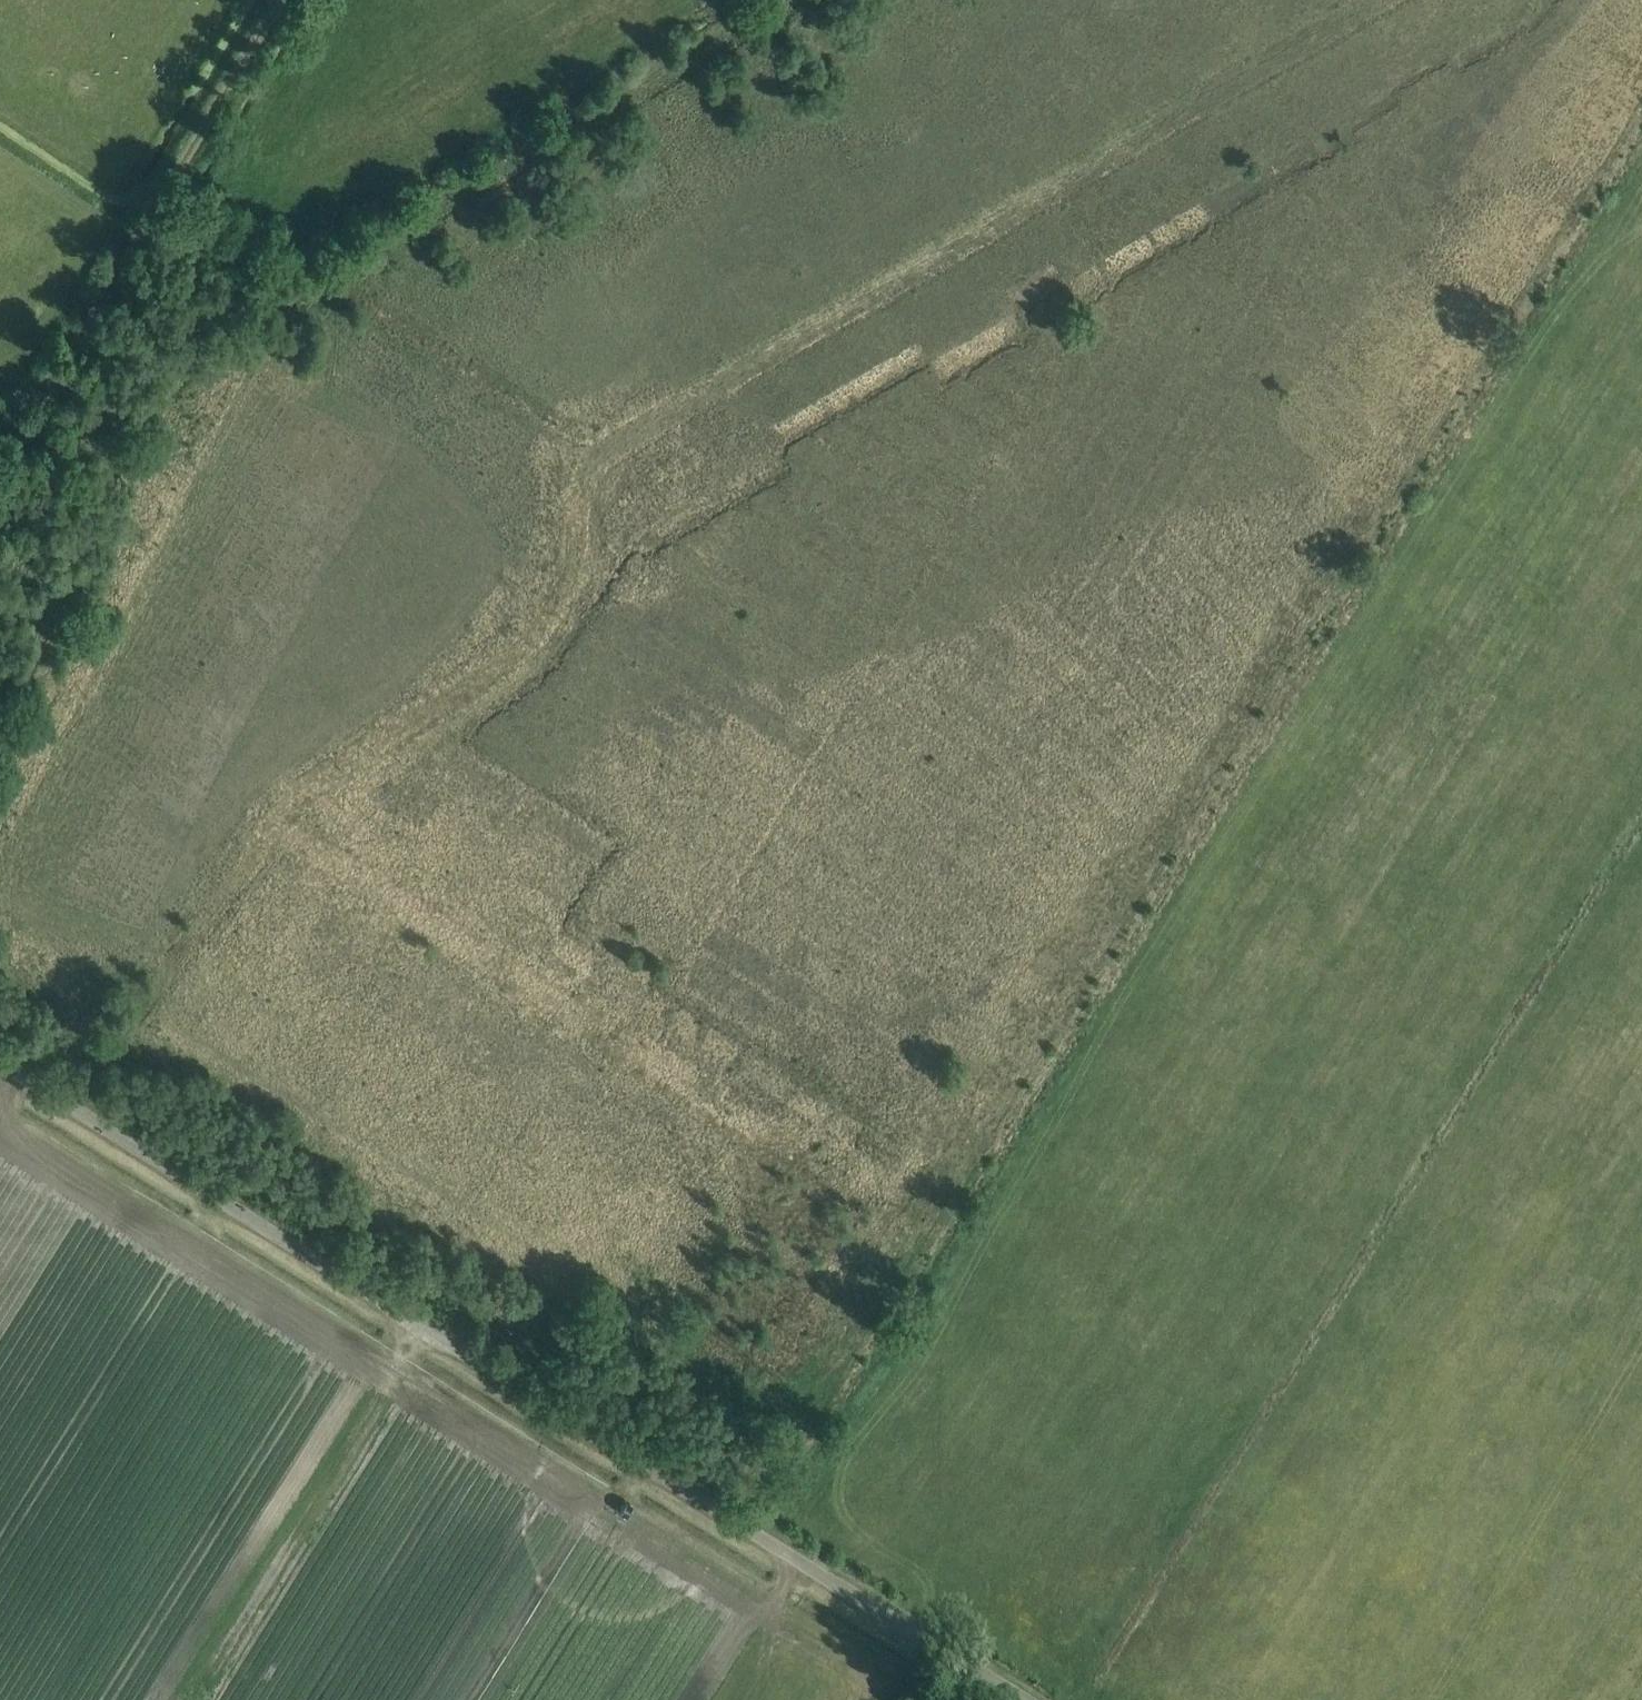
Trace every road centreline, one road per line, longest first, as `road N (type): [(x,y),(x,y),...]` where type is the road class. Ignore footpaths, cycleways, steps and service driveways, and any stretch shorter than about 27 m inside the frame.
road 1 (unclassified): [(1022,1699),(0,1063)]
road 2 (track): [(281,0),(0,462)]

